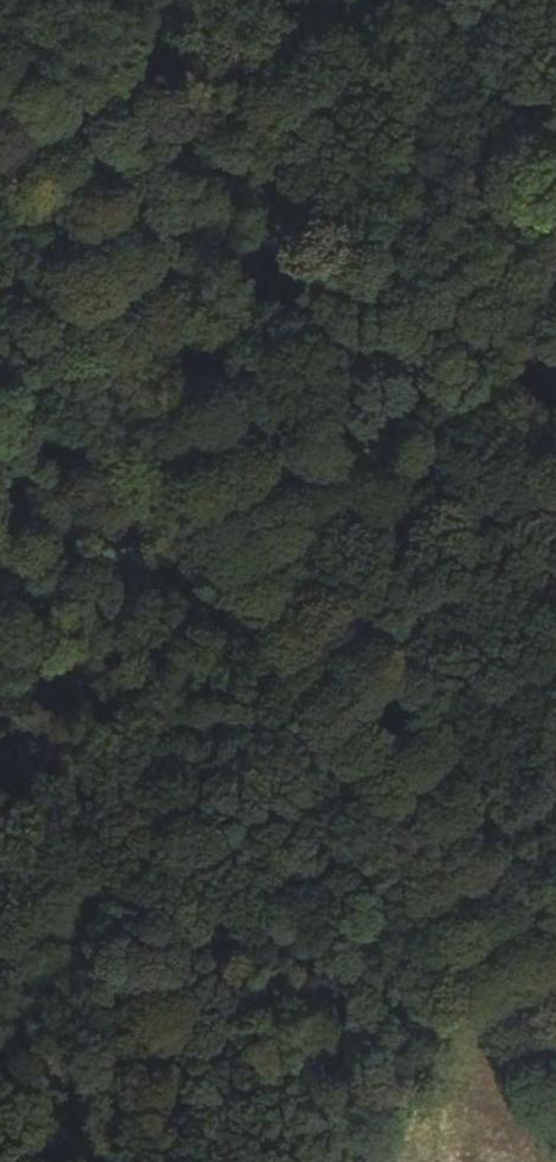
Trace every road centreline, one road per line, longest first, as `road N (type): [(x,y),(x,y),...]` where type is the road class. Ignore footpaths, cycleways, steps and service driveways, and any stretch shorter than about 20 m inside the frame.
road 1 (track): [(555,1060),(0,121)]
road 2 (track): [(555,467),(0,1120)]

